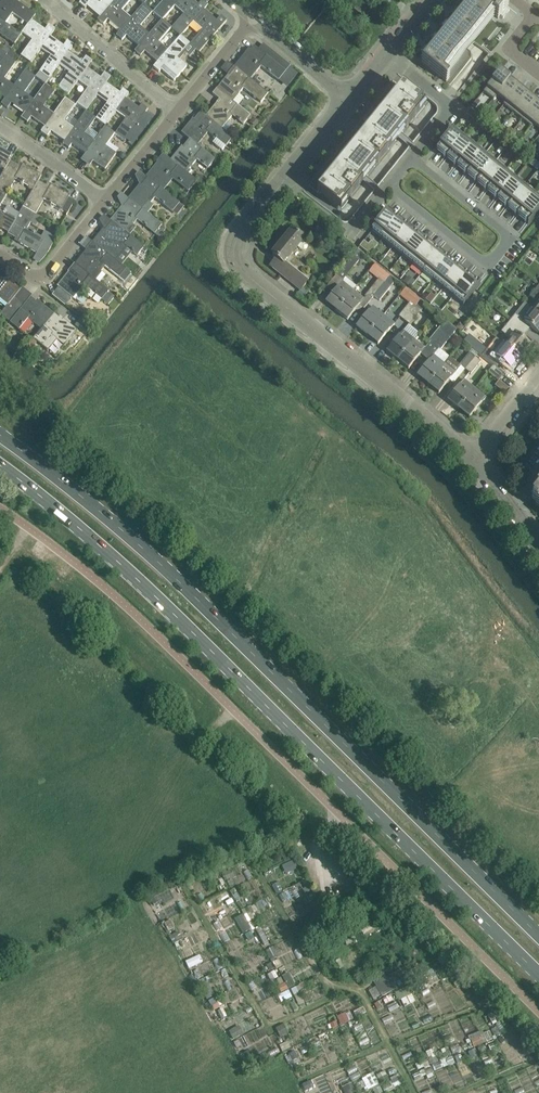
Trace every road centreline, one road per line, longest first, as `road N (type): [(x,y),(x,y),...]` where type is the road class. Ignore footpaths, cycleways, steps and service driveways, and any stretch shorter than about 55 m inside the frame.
road 1 (primary): [(0,467),(131,574),(538,974)]
road 2 (unclassified): [(538,1013),(151,628),(0,508)]
road 3 (primary): [(538,935),(148,553),(0,435)]
road 4 (unclassified): [(472,456),(240,270),(236,255),(251,221),(353,96)]
road 5 (residential): [(411,158),(512,238),(489,266),(388,186)]
road 6 (residential): [(176,112),(45,0)]
road 7 (residential): [(388,52),(454,106),(411,158)]
road 8 (residential): [(104,200),(46,275),(26,272),(0,253)]
road 9 (unclassified): [(353,96),(253,15)]
road 10 (residential): [(104,200),(0,127)]
road 11 (residential): [(253,15),(176,112)]

